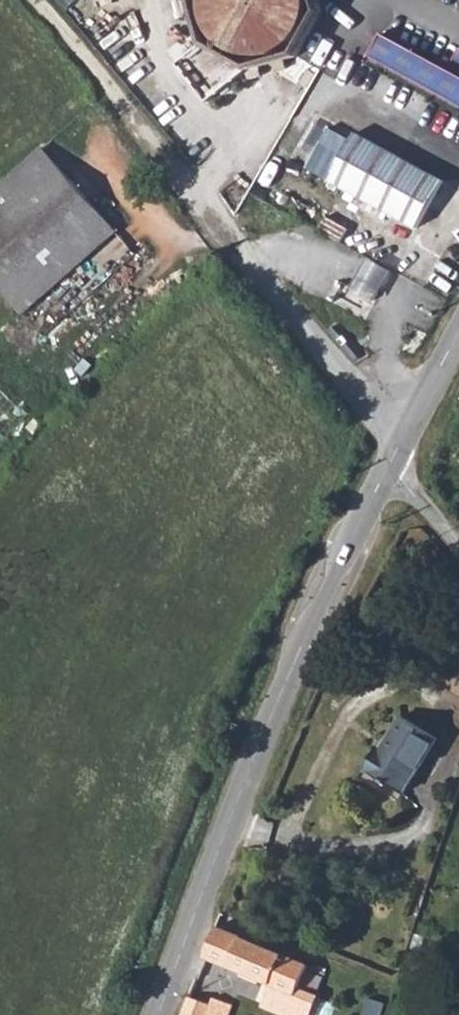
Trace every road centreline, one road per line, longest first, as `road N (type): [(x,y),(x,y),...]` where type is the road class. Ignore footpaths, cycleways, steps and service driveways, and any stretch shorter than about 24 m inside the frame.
road 1 (tertiary): [(386,473),(246,781),(161,1014)]
road 2 (track): [(40,0),(396,443)]
road 3 (tertiary): [(458,330),(386,473)]

